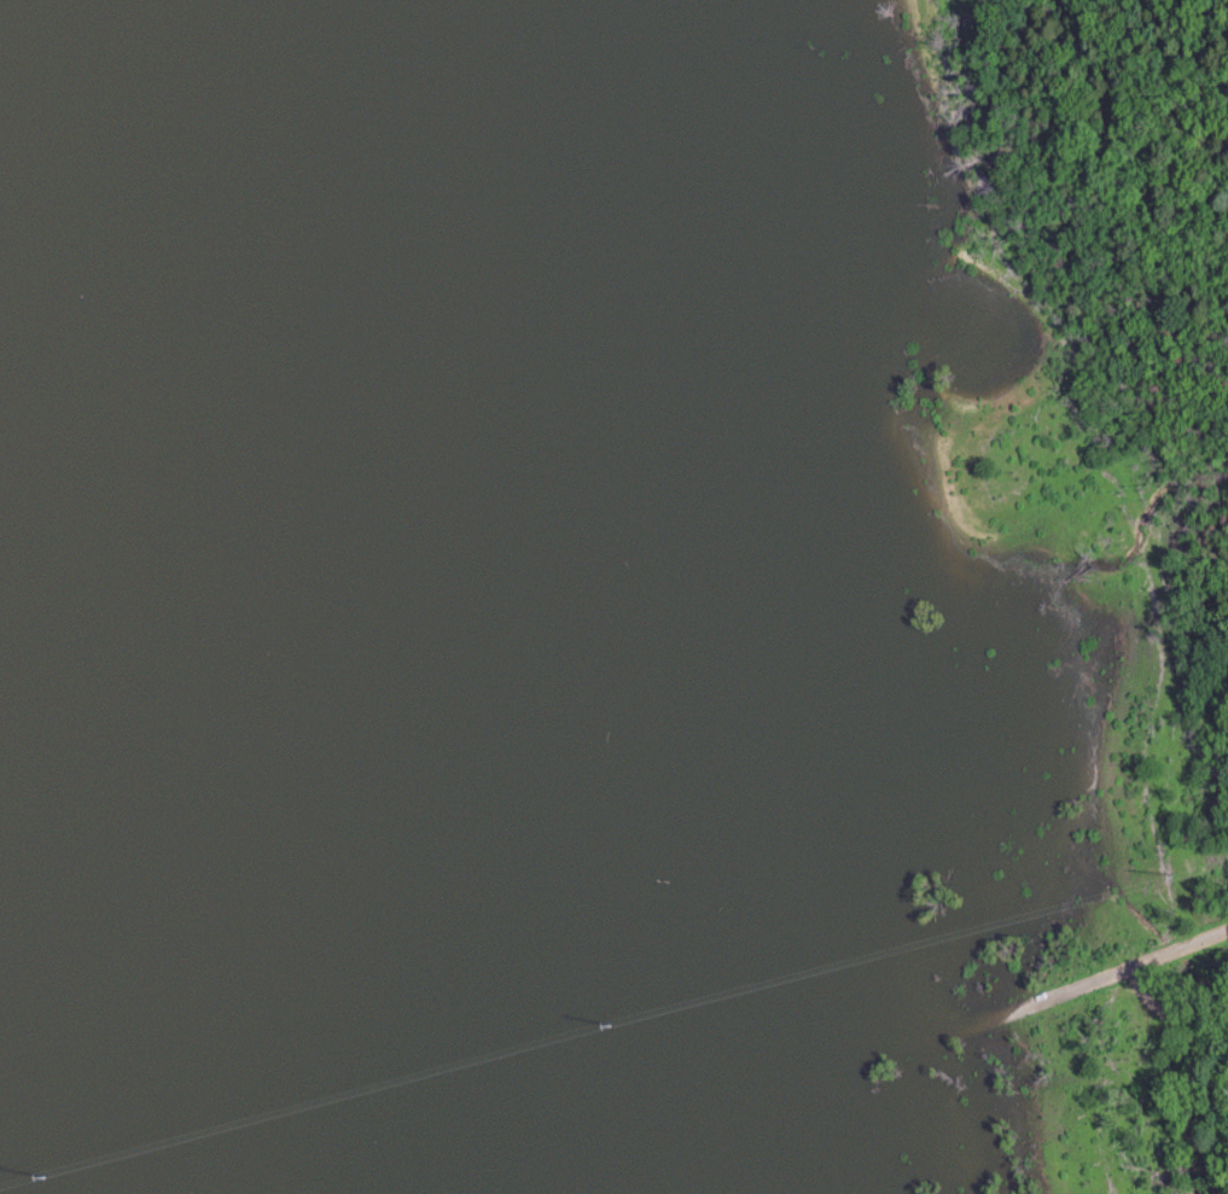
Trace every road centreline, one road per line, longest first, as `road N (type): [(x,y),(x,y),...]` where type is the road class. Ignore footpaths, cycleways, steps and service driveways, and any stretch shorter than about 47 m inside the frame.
road 1 (residential): [(936,1042),(1227,926)]

